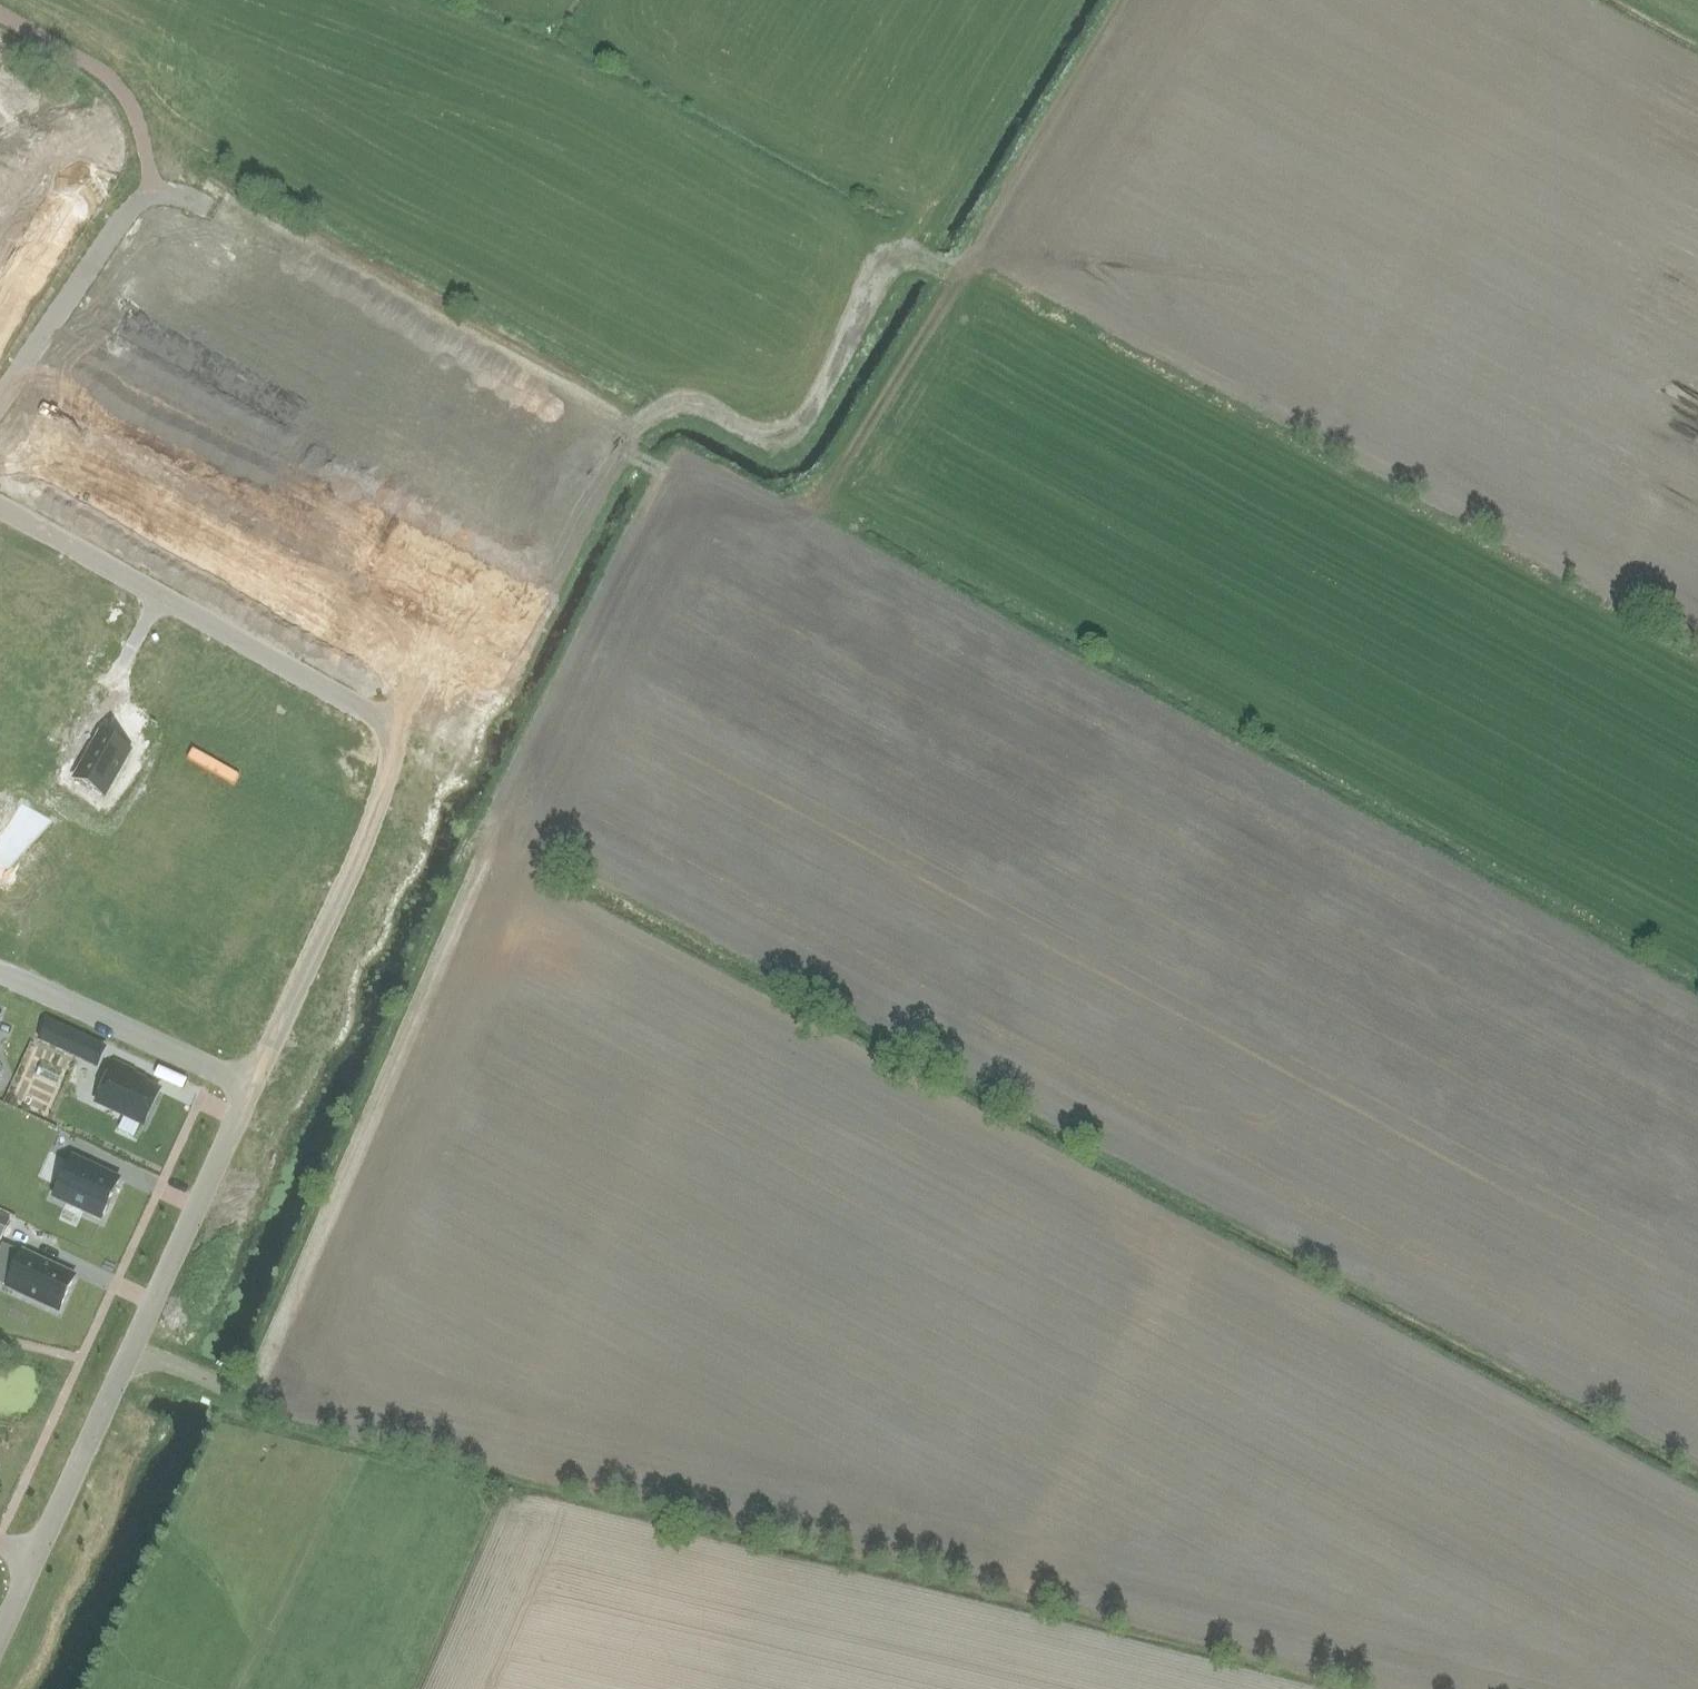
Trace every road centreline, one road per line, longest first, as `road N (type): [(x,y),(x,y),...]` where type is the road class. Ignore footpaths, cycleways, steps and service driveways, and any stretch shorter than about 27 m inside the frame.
road 1 (residential): [(35,1559),(251,1095)]
road 2 (residential): [(398,728),(0,506)]
road 3 (residential): [(251,1095),(366,839),(398,728)]
road 4 (residential): [(0,410),(136,206),(169,193),(210,209)]
road 5 (residential): [(251,1095),(0,973)]

